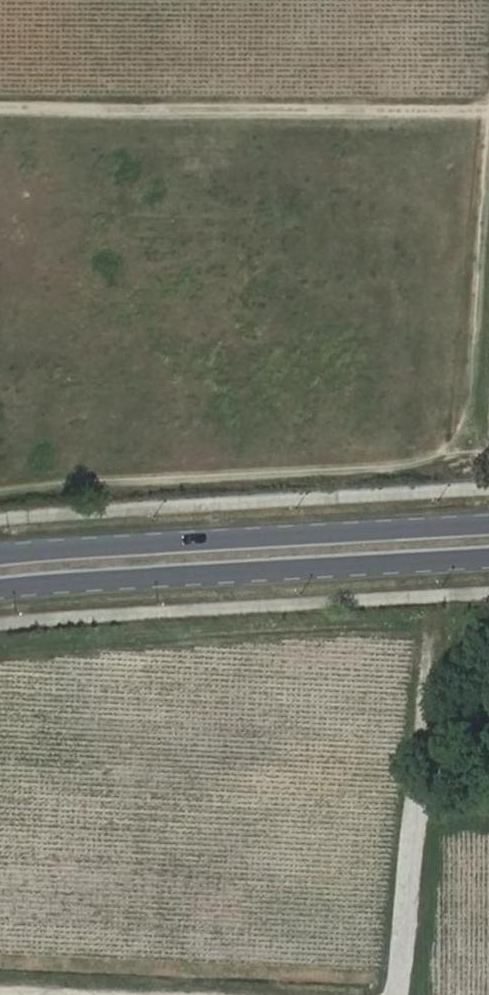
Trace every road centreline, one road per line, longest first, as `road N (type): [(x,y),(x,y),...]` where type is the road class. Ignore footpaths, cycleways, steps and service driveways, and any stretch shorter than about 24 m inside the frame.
road 1 (track): [(488,195),(472,410),(440,457),(392,473),(0,498)]
road 2 (secondary): [(488,524),(0,554)]
road 3 (secondary): [(0,586),(488,558)]

